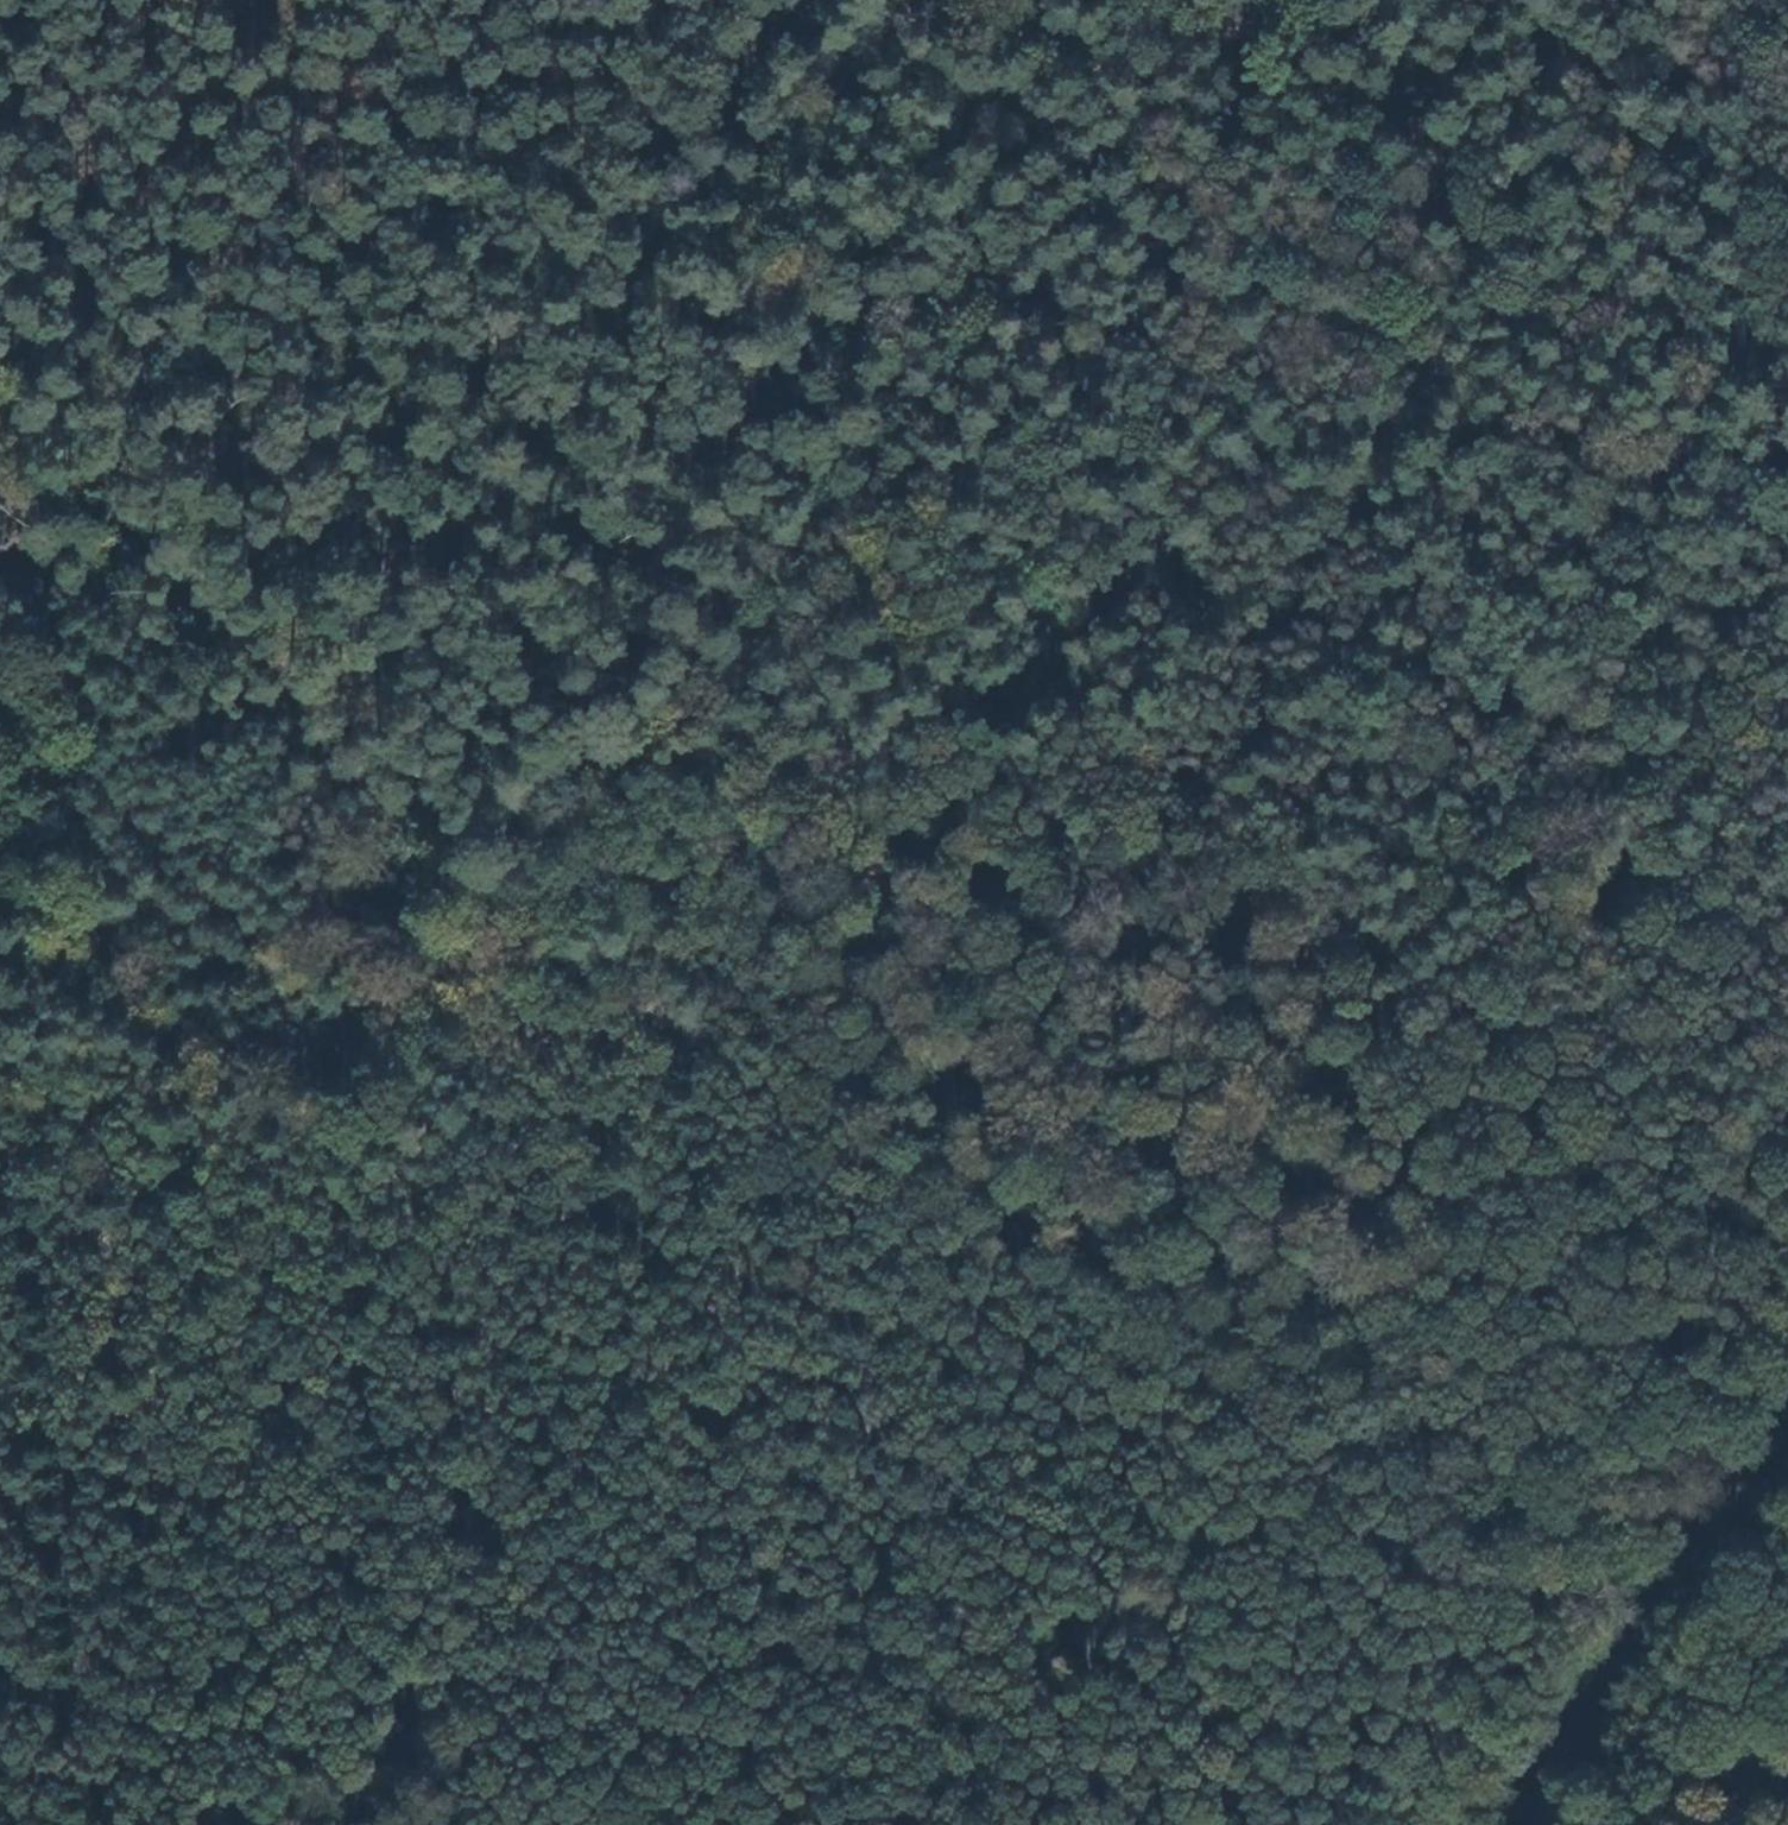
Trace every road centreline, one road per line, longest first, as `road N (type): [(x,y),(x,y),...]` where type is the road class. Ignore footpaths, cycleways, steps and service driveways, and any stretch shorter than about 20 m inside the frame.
road 1 (track): [(1583,1824),(1787,1520)]

